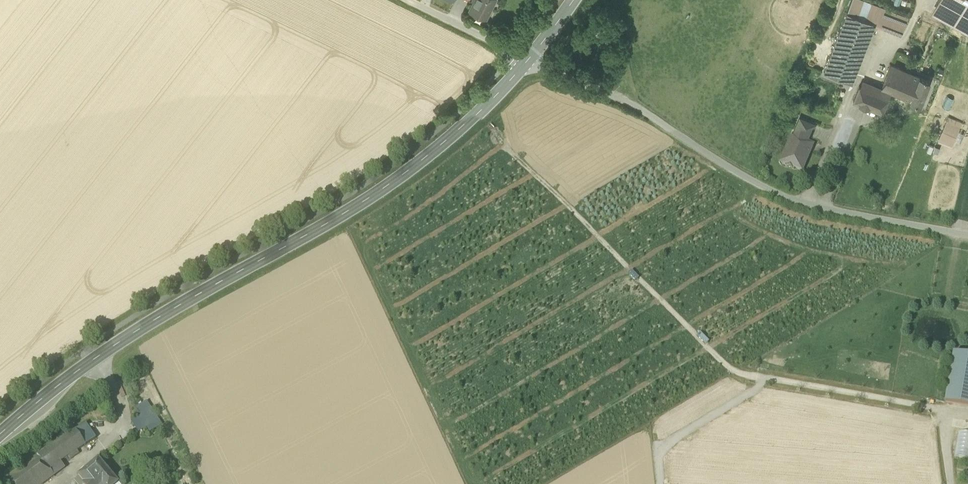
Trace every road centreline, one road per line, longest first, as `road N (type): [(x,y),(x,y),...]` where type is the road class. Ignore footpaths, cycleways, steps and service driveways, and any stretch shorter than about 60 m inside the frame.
road 1 (secondary): [(0,435),(140,330),(370,198),(447,142),(529,58)]
road 2 (unclassified): [(967,236),(776,194),(529,58)]
road 3 (unclassified): [(529,58),(405,0)]

